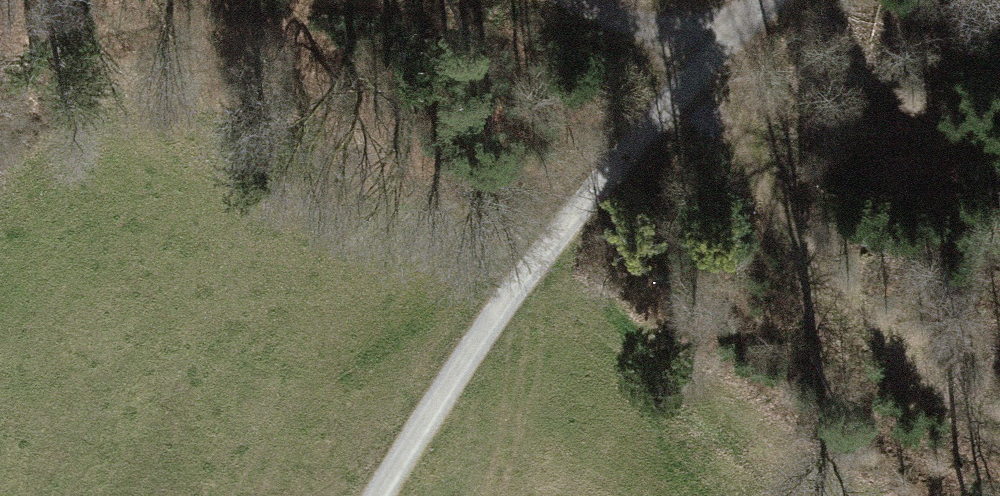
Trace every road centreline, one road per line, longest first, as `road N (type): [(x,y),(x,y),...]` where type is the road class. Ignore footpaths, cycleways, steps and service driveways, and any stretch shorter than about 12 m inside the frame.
road 1 (track): [(385,495),(502,313),(696,68),(769,0)]
road 2 (track): [(561,0),(696,68),(780,157),(893,313),(999,411)]
road 3 (track): [(502,313),(423,273),(333,250),(234,238)]

